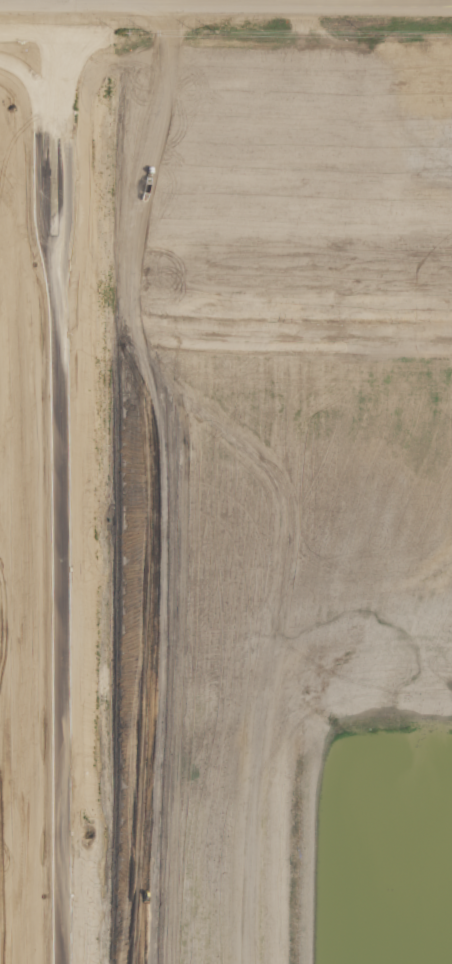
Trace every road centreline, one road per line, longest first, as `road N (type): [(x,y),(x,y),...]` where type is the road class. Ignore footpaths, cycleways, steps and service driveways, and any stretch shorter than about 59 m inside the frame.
road 1 (trunk): [(61,963),(60,5)]
road 2 (tertiary): [(60,5),(451,5)]

